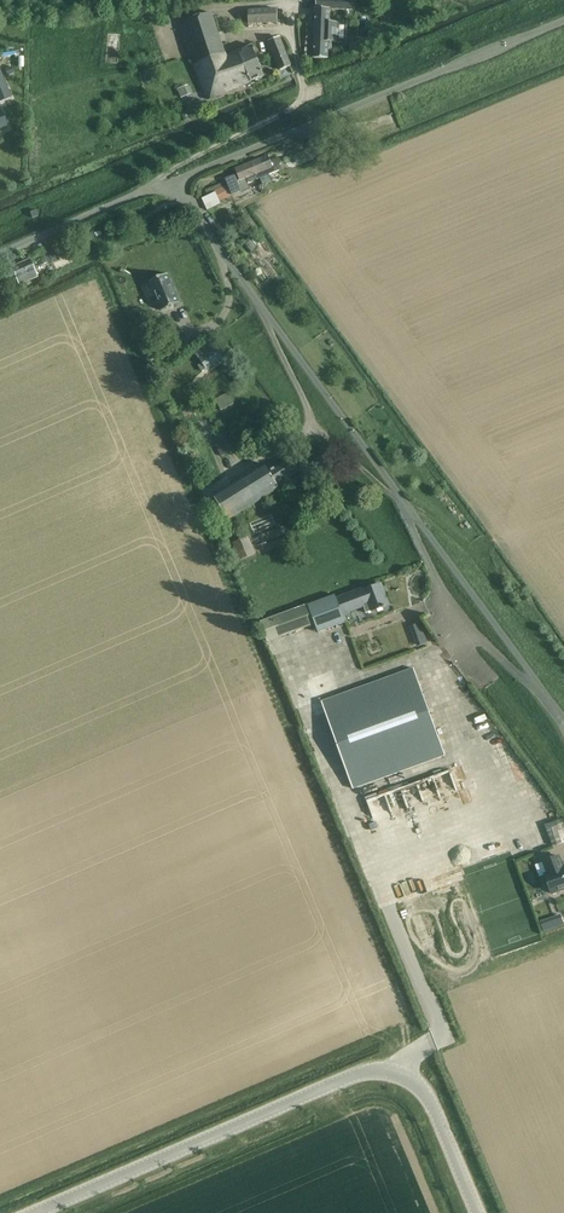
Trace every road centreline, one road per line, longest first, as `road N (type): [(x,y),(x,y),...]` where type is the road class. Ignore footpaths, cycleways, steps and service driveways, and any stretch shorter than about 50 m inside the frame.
road 1 (unclassified): [(563,719),(176,181)]
road 2 (unclassified): [(477,1212),(422,1086),(397,1069),(357,1074),(35,1212)]
road 3 (unclassified): [(176,181),(563,21)]
road 4 (track): [(230,476),(308,425),(263,309)]
road 5 (unclassified): [(0,253),(176,181)]

